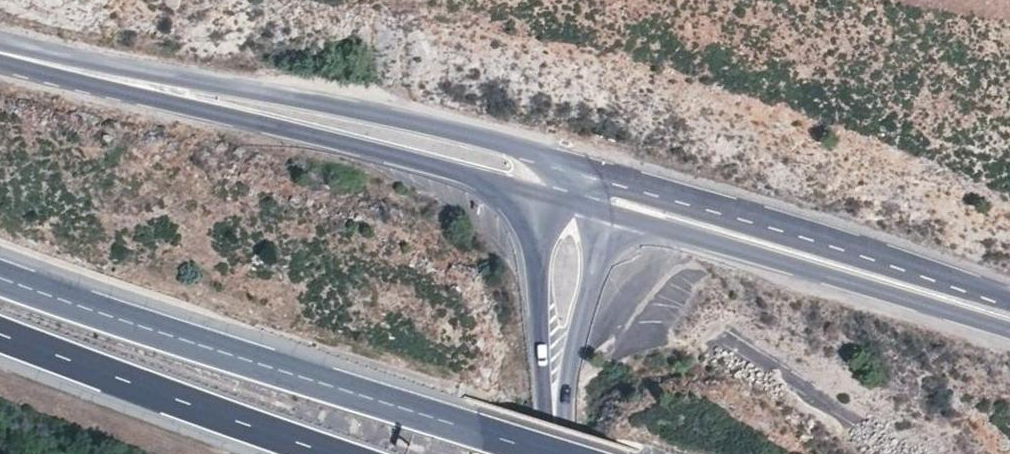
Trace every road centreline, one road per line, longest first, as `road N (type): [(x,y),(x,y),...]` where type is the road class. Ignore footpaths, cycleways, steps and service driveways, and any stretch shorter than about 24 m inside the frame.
road 1 (tertiary): [(0,52),(579,186)]
road 2 (trunk): [(538,453),(0,277)]
road 3 (tertiary): [(579,186),(1009,315)]
road 4 (trunk): [(0,336),(343,453)]
road 5 (tertiary): [(561,453),(554,389),(579,186)]

